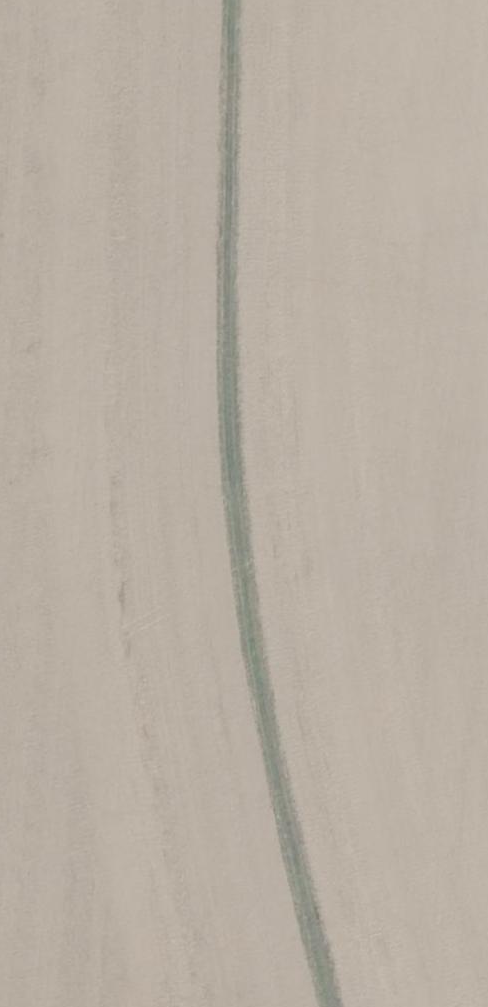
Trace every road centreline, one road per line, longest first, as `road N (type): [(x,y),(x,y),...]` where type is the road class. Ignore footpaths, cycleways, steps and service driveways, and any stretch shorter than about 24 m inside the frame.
road 1 (track): [(234,0),(228,487),(297,820),(325,1006)]

